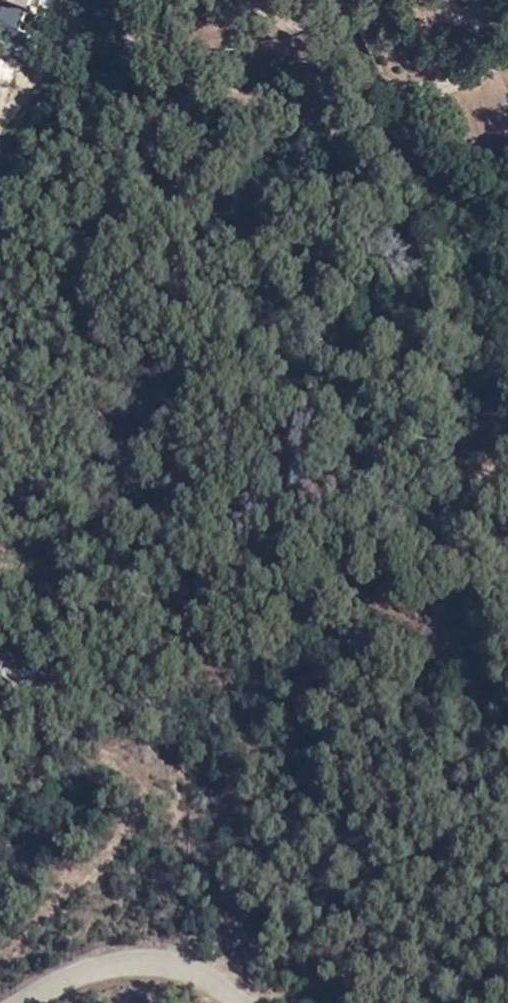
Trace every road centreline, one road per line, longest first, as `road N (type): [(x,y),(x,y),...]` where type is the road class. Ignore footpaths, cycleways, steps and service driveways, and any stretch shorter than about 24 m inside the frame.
road 1 (residential): [(507,229),(384,149),(206,96),(128,49),(125,0)]
road 2 (tertiary): [(19,1002),(85,970),(148,959),(205,976),(242,1002)]

